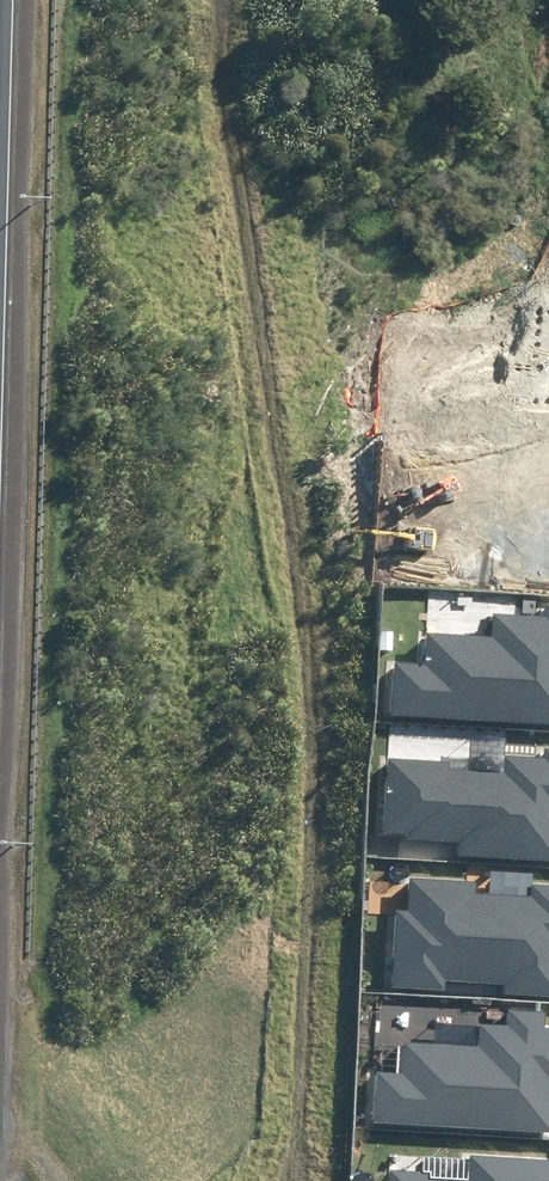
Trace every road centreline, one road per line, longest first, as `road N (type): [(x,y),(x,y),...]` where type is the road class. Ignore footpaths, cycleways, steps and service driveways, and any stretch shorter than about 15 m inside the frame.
road 1 (track): [(286,1180),(299,1154),(304,1069),(317,641),(230,98),(235,0)]

